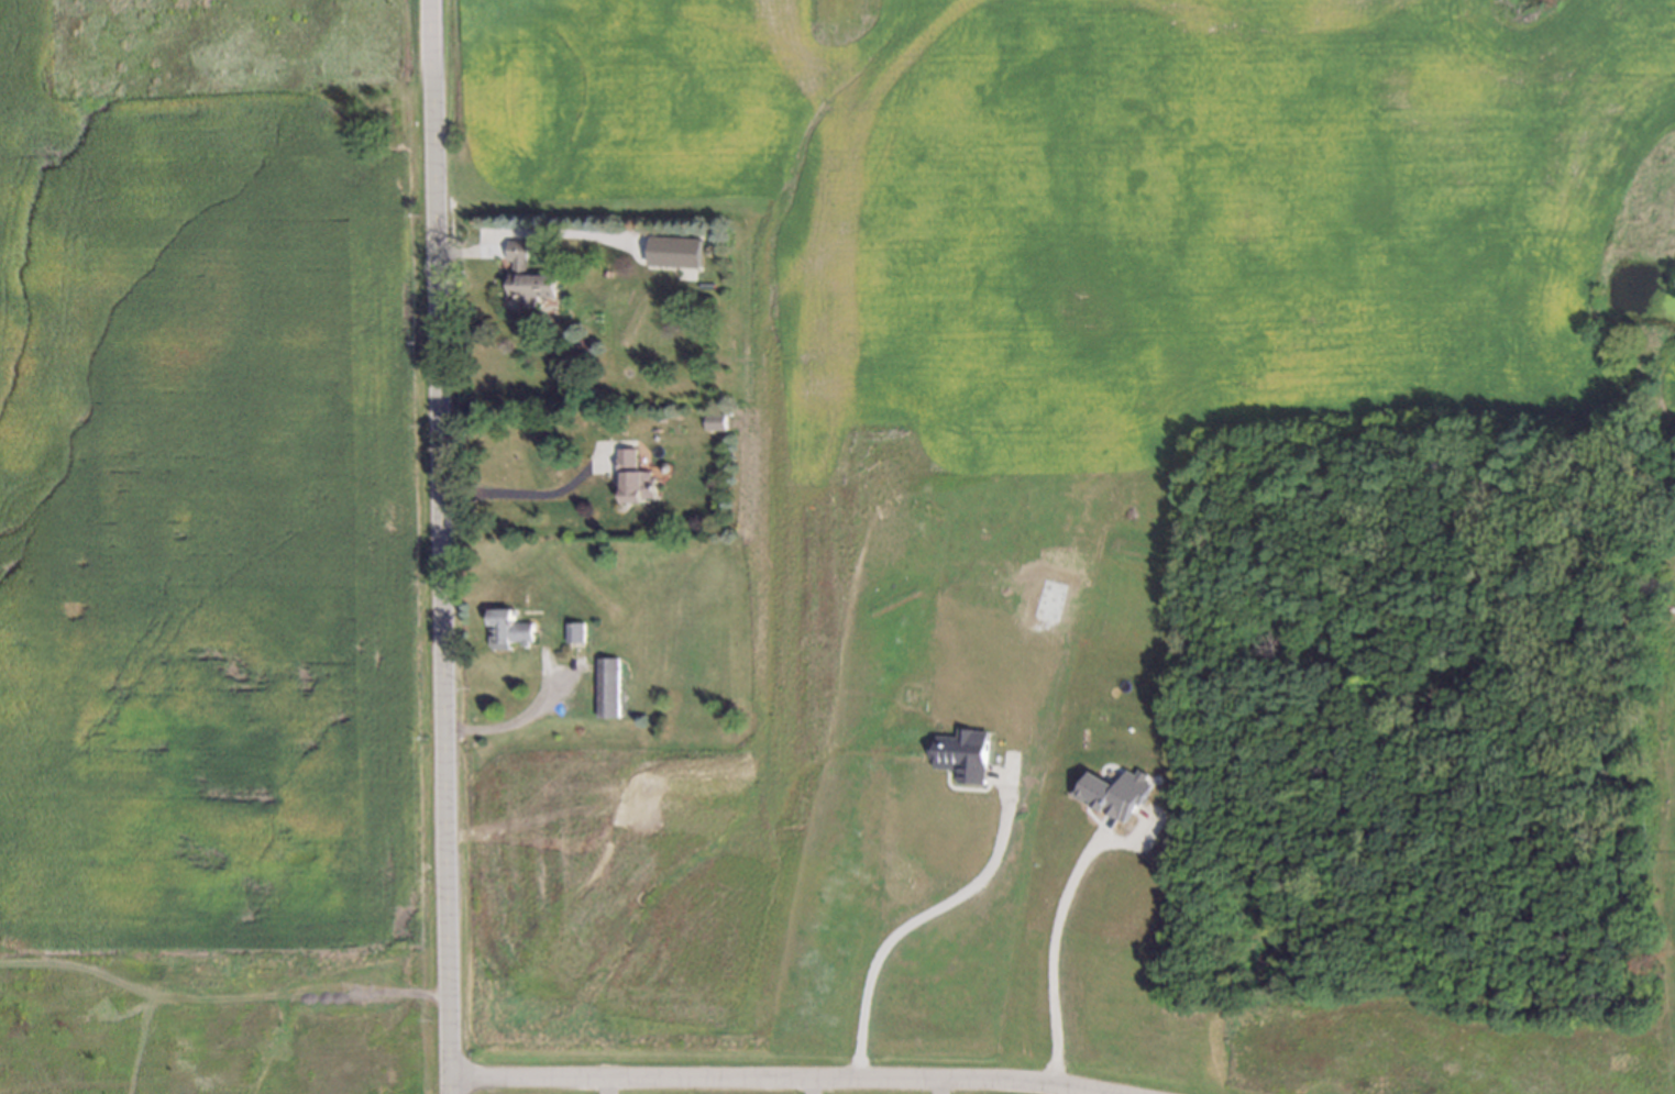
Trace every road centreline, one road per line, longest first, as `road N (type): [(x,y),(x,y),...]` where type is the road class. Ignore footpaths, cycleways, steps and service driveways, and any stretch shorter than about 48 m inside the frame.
road 1 (tertiary): [(429,0),(450,1093)]
road 2 (residential): [(450,1078),(1016,1082),(1089,1093)]

